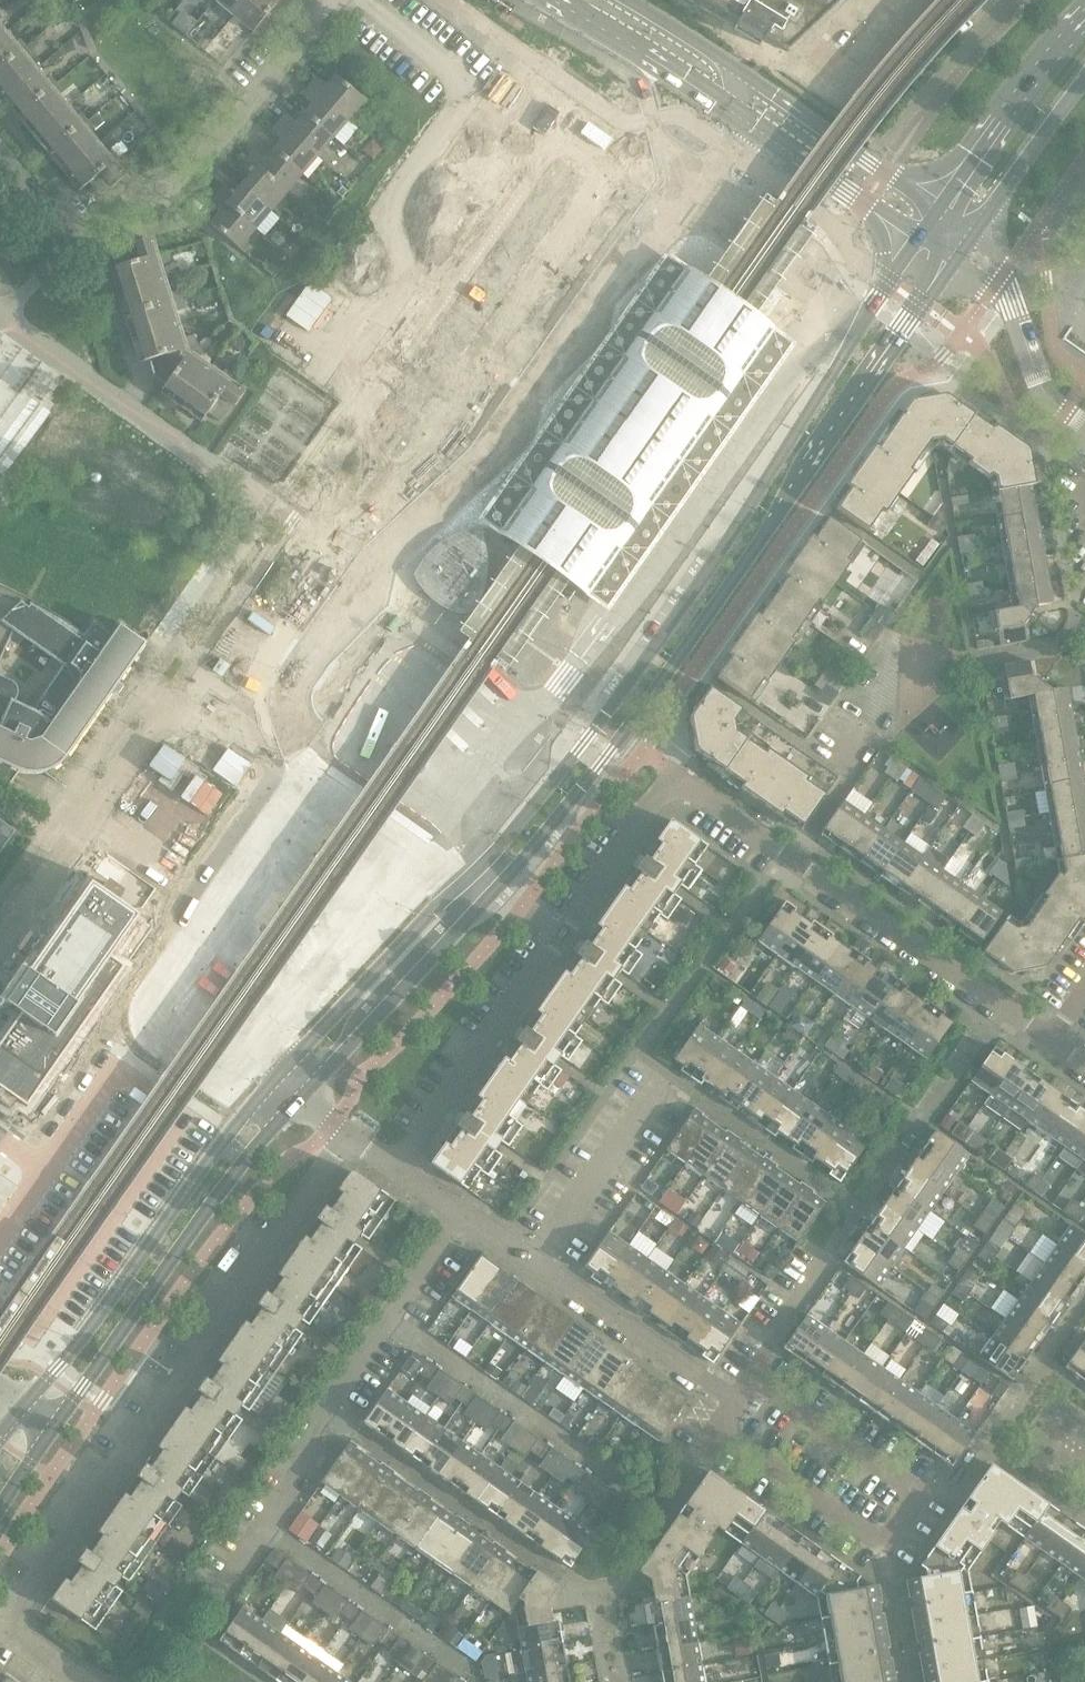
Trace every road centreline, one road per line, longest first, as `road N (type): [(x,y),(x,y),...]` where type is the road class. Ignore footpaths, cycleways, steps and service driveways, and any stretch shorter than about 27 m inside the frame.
road 1 (tertiary): [(302,1101),(430,966),(604,760),(954,261)]
road 2 (tertiary): [(915,241),(690,598),(585,744),(510,837),(279,1076)]
road 3 (residential): [(95,1681),(8,1621),(355,1138)]
road 4 (residential): [(398,1169),(675,774)]
road 5 (residential): [(714,1428),(883,1539),(919,1486),(750,1375)]
road 6 (residential): [(216,1606),(469,1220)]
road 7 (residential): [(332,357),(403,247),(384,225),(471,88),(365,0)]
road 8 (residential): [(750,1375),(991,1007)]
road 9 (tertiary): [(279,1076),(214,1153),(31,1403)]
road 10 (tertiary): [(56,1423),(302,1101)]
road 11 (residential): [(991,1007),(675,774)]
road 12 (residential): [(77,245),(132,201),(166,190),(332,0)]
road 13 (residential): [(938,208),(738,68)]
road 14 (tertiary): [(1084,20),(938,208)]
road 15 (residential): [(728,1403),(538,1268)]
road 16 (residential): [(538,1268),(670,1076)]
road 17 (unclassified): [(747,123),(915,241)]
road 18 (tertiary): [(973,236),(1084,81)]
road 19 (residential): [(1084,425),(1039,384),(1013,303)]
road 20 (residential): [(636,49),(747,123)]
road 21 (unclassified): [(738,68),(629,0)]
road 22 (residential): [(0,944),(69,844)]

